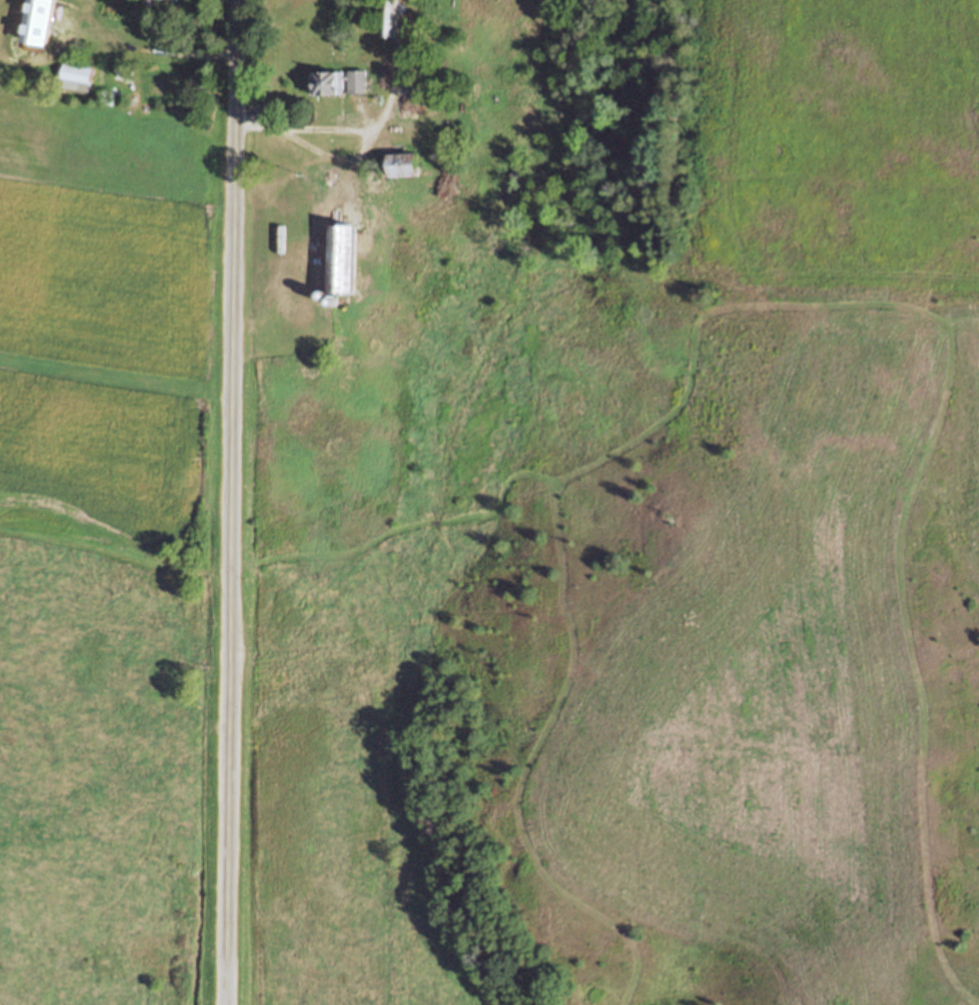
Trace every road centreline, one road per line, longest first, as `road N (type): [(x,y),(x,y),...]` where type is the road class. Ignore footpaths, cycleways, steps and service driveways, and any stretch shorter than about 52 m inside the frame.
road 1 (secondary): [(223,1004),(237,0)]

